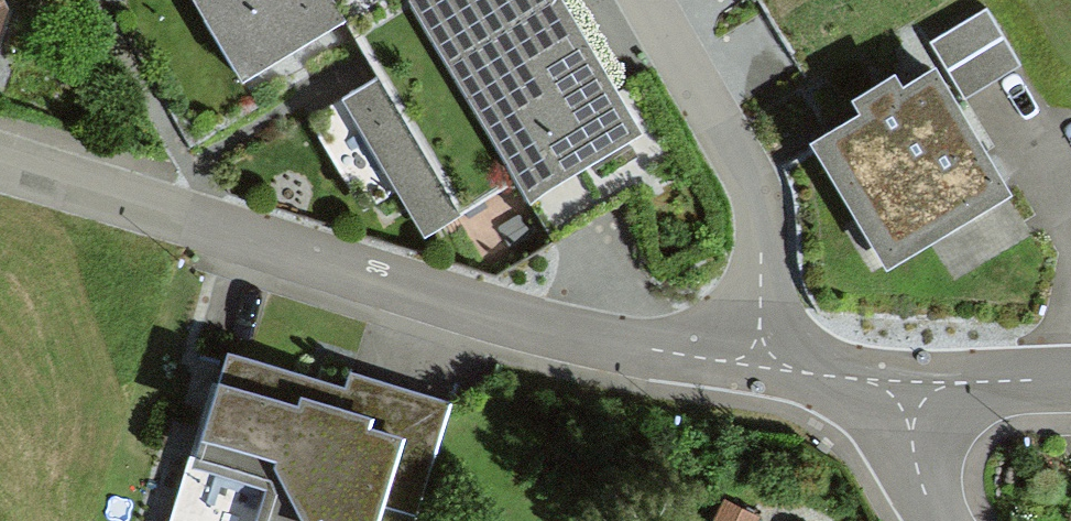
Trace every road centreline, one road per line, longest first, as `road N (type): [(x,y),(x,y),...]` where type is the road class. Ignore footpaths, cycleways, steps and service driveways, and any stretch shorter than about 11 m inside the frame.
road 1 (unclassified): [(756,347),(637,346),(527,323),(0,163)]
road 2 (residential): [(643,0),(754,189),(761,237),(756,347)]
road 3 (unclassified): [(913,398),(863,391),(756,347)]
road 4 (unclassified): [(1070,378),(999,381),(913,398)]
road 5 (residential): [(913,398),(911,444),(936,520)]

